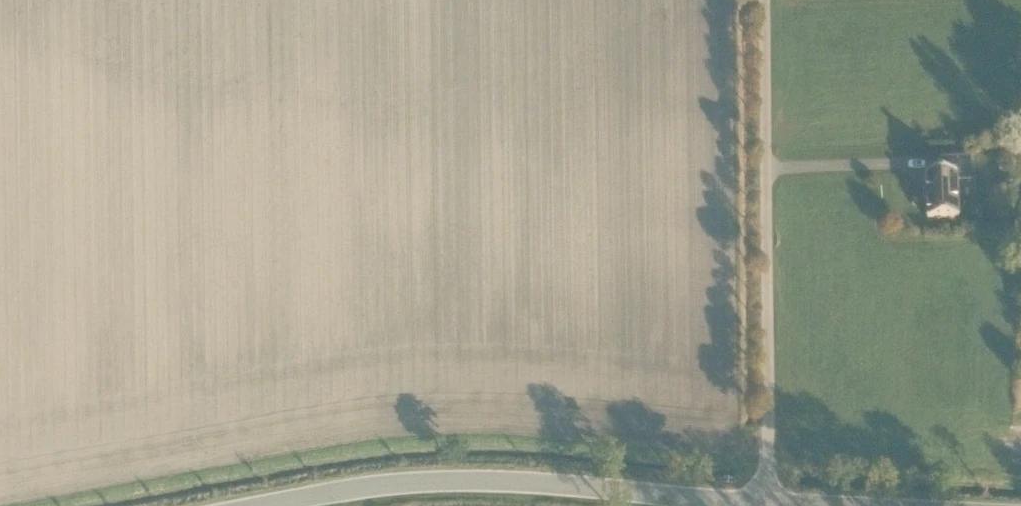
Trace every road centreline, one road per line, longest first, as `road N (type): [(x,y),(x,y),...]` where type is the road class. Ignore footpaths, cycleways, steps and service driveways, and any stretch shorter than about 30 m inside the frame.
road 1 (unclassified): [(253,505),(410,481),(493,478),(734,502)]

